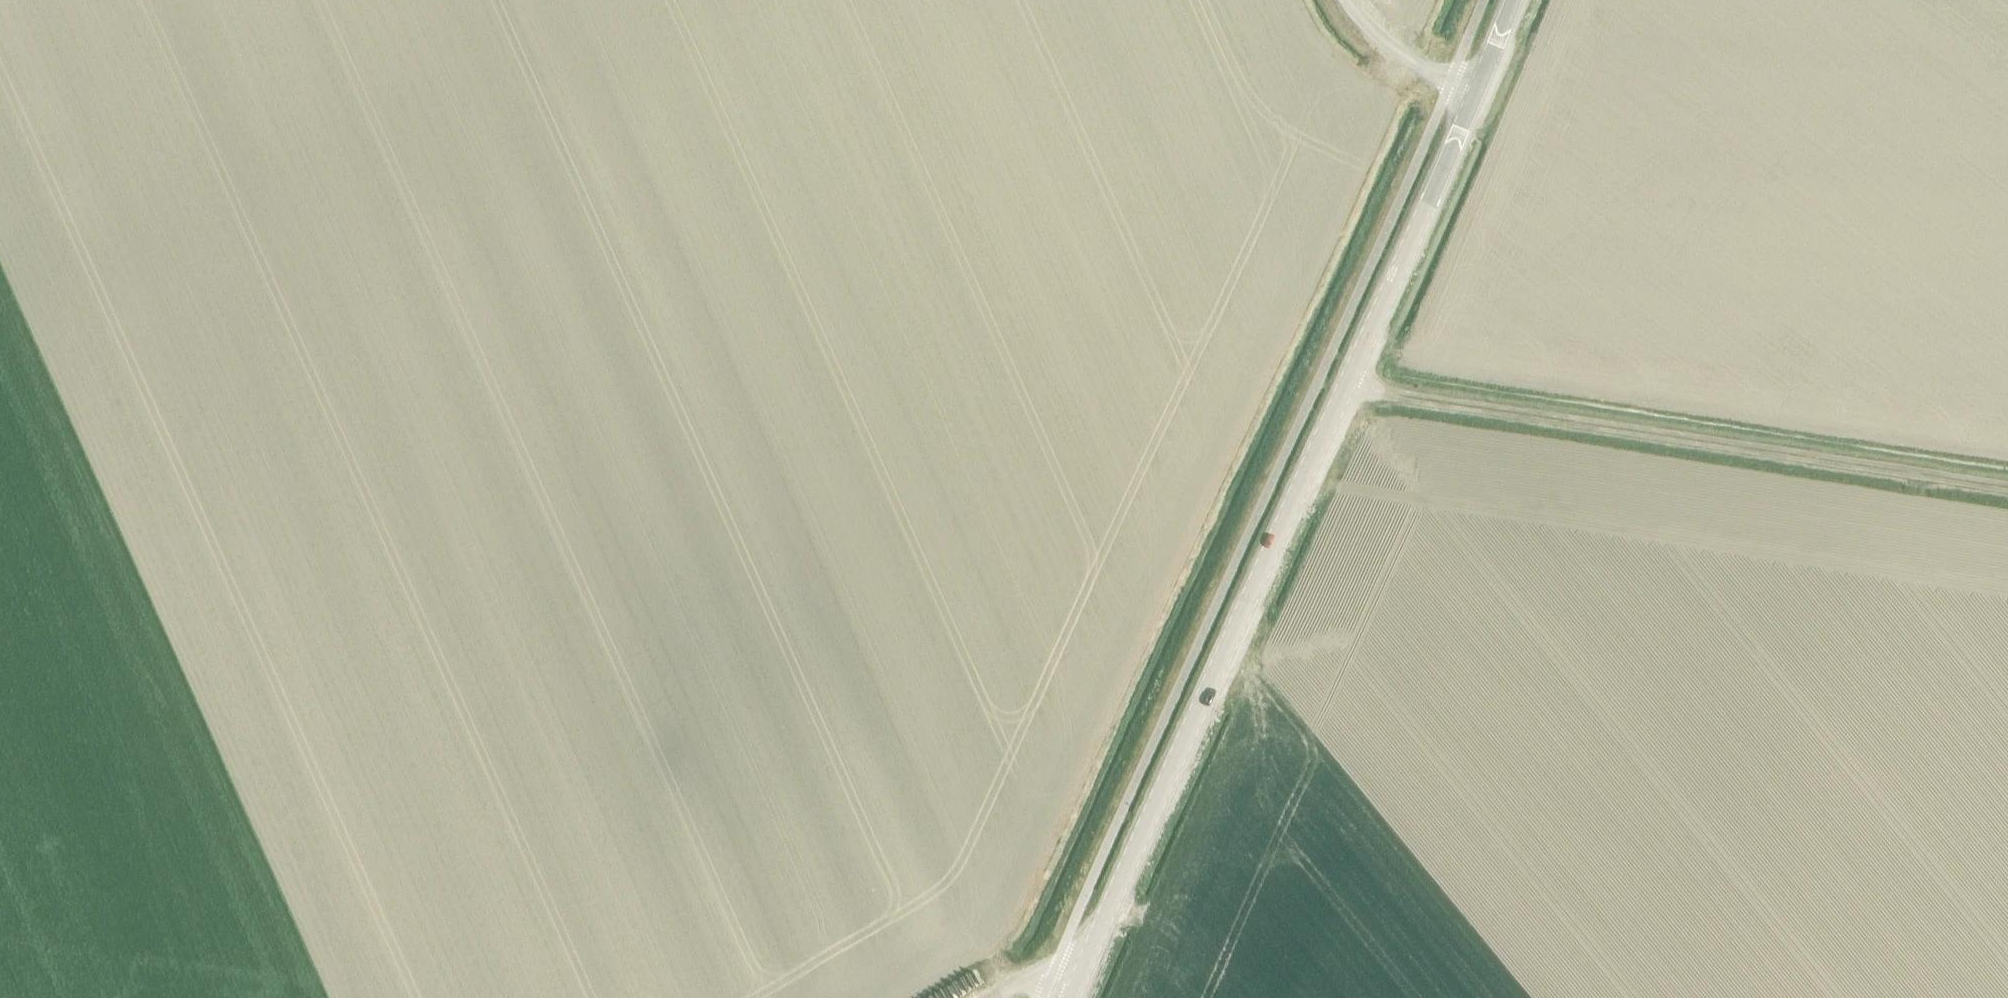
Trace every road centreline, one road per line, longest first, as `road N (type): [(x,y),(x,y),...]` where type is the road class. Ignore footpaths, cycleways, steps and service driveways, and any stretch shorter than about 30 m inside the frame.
road 1 (unclassified): [(2007,490),(1344,387)]
road 2 (tertiary): [(1074,991),(1344,387)]
road 3 (tertiary): [(1344,387),(1475,92)]
road 4 (unclassified): [(1475,92),(1381,42),(1345,0)]

